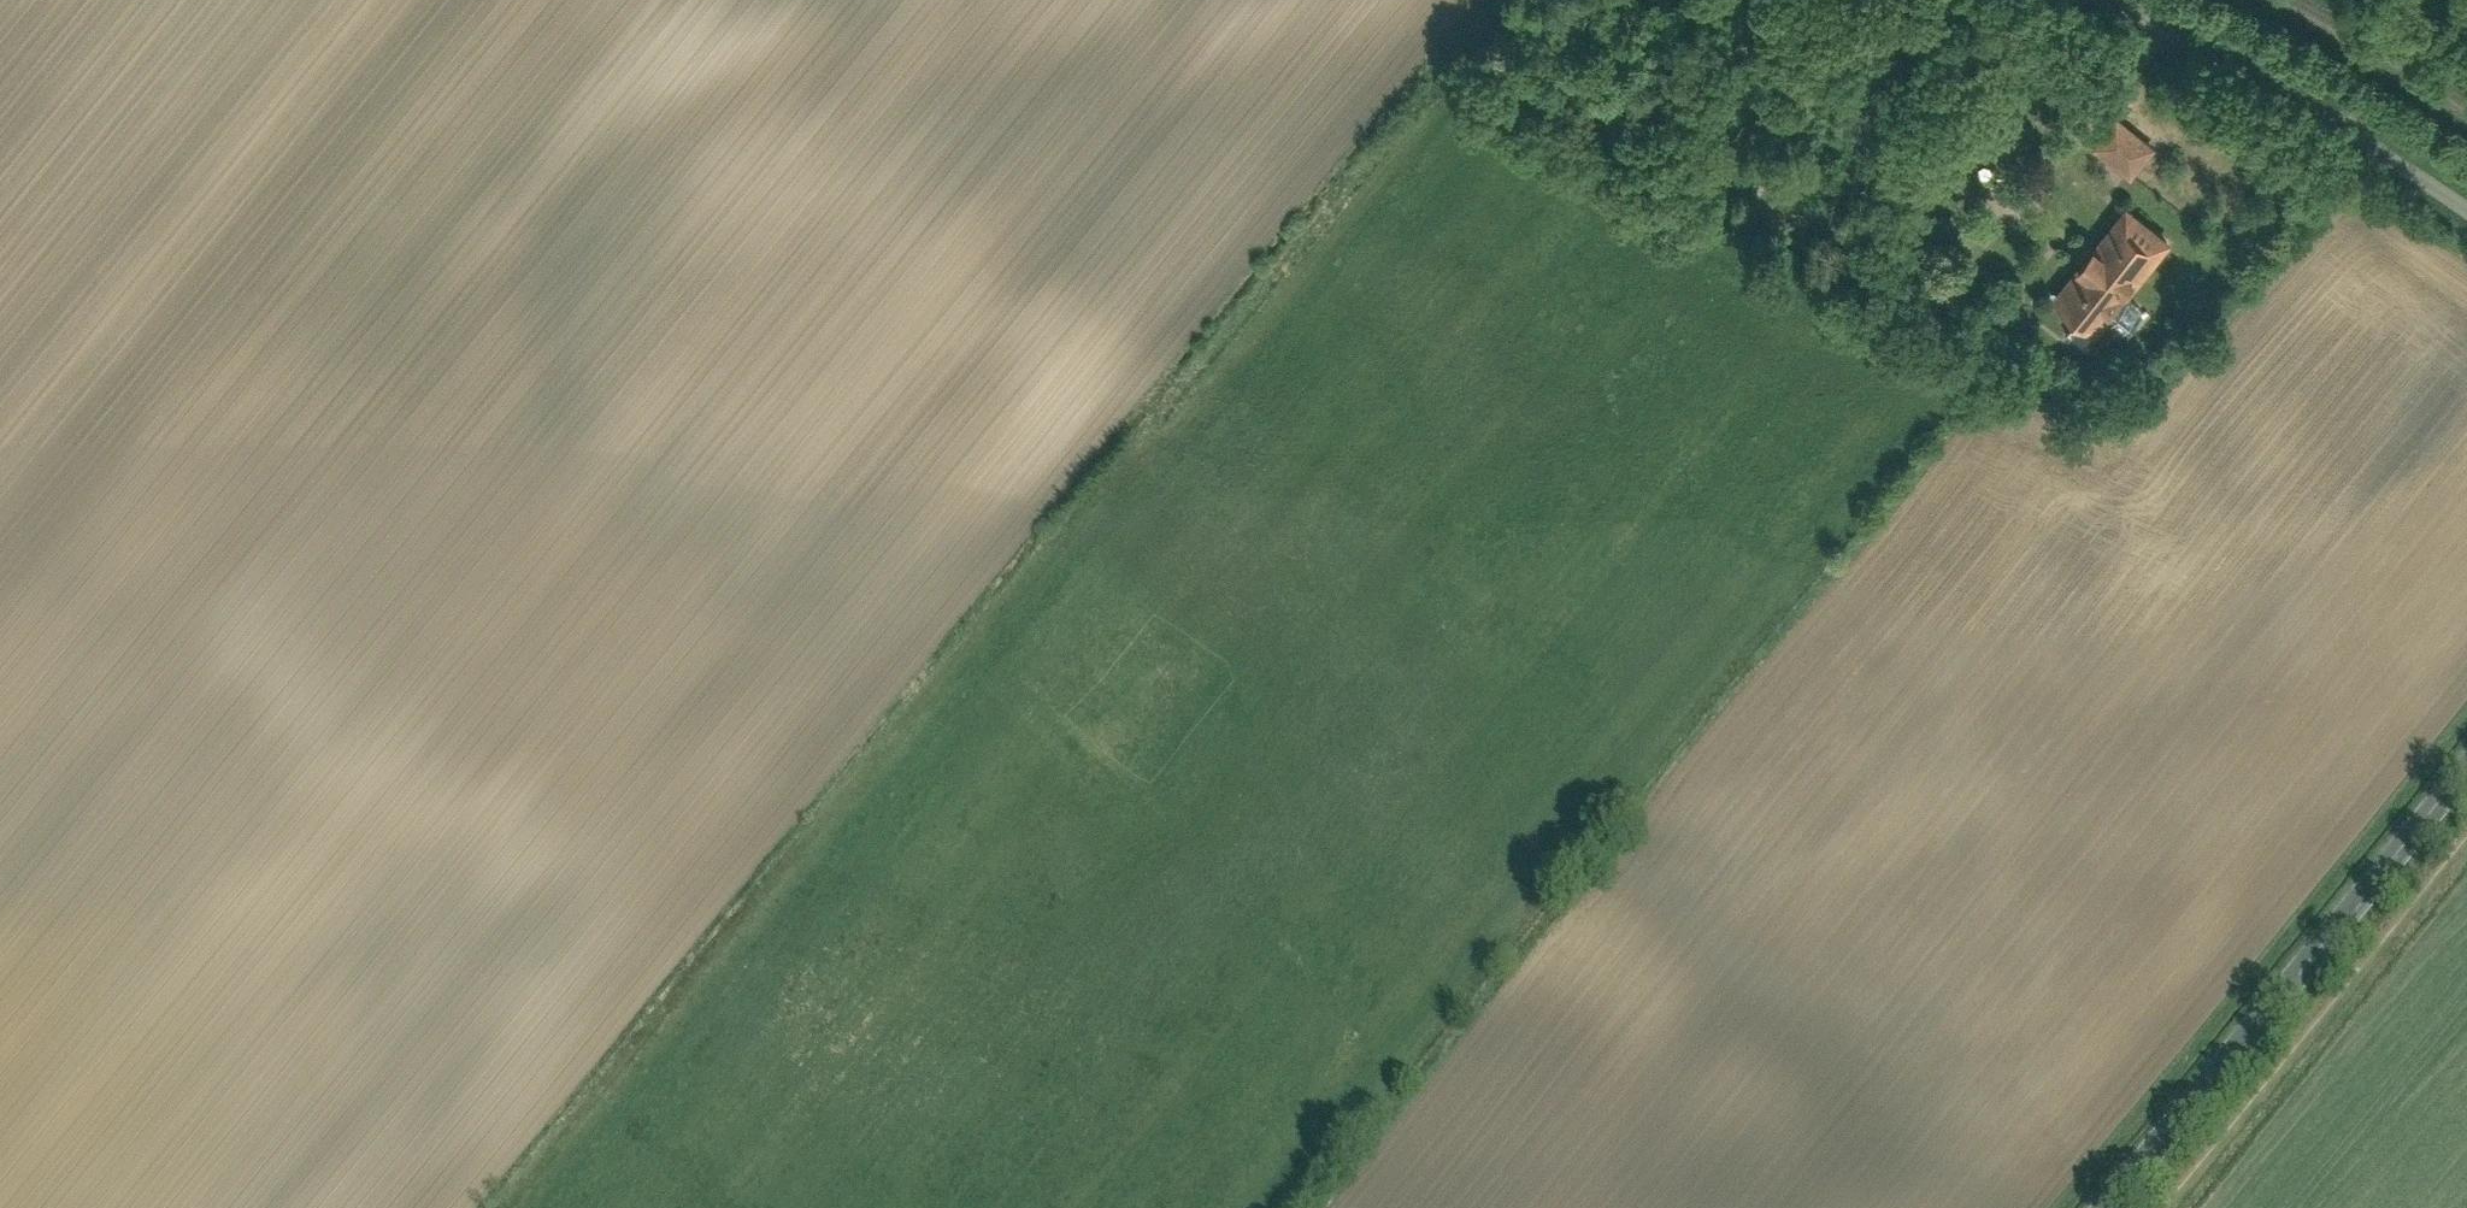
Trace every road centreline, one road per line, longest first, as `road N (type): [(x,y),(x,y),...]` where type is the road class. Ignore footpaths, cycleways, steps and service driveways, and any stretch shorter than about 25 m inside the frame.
road 1 (tertiary): [(2103,1207),(2466,769)]
road 2 (track): [(2466,211),(2302,92),(2142,0)]

